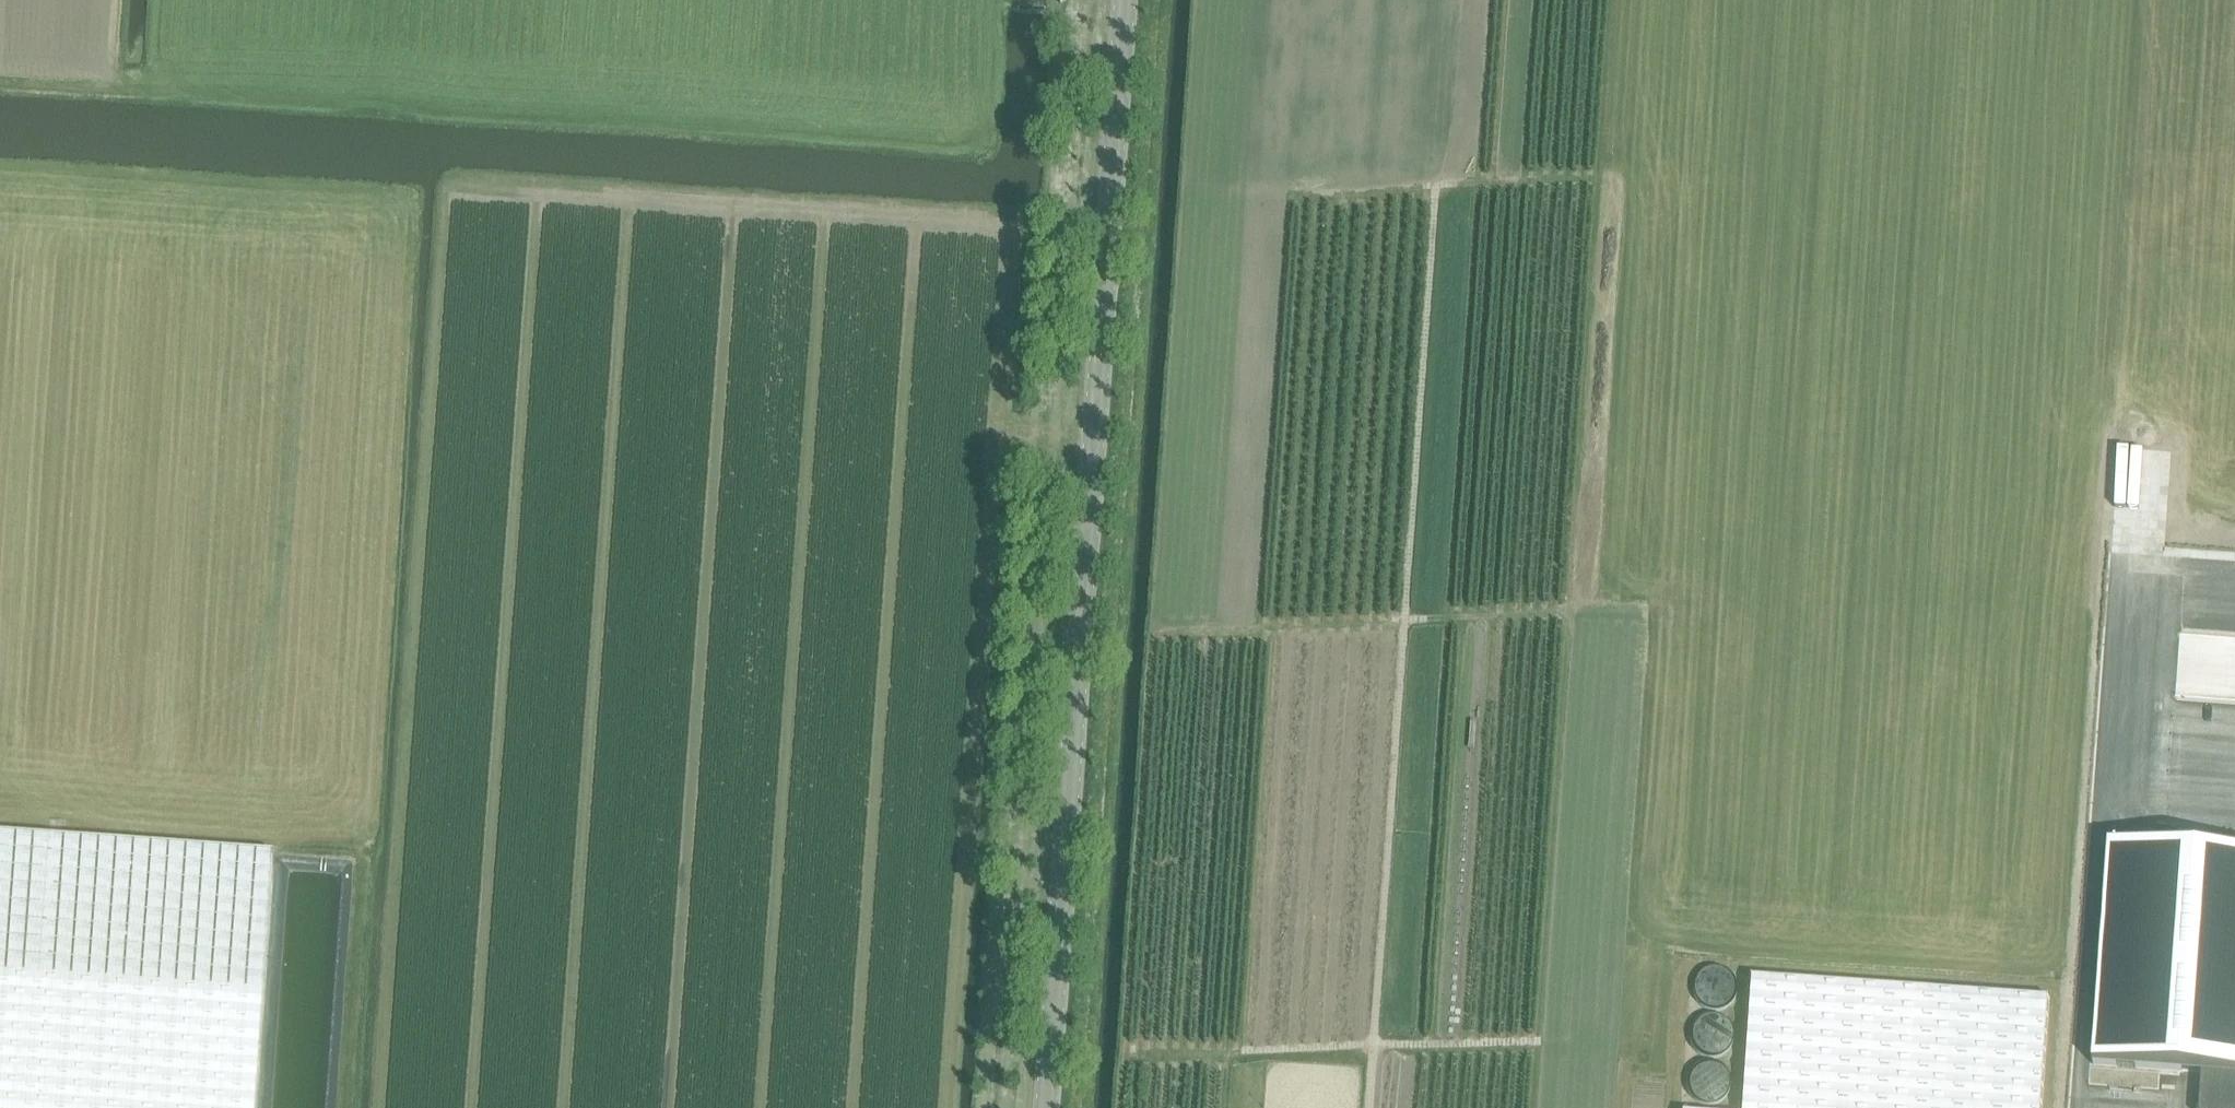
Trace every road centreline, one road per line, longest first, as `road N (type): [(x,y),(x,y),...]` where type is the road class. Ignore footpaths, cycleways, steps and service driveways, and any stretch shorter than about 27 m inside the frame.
road 1 (tertiary): [(1047,1107),(1126,0)]

